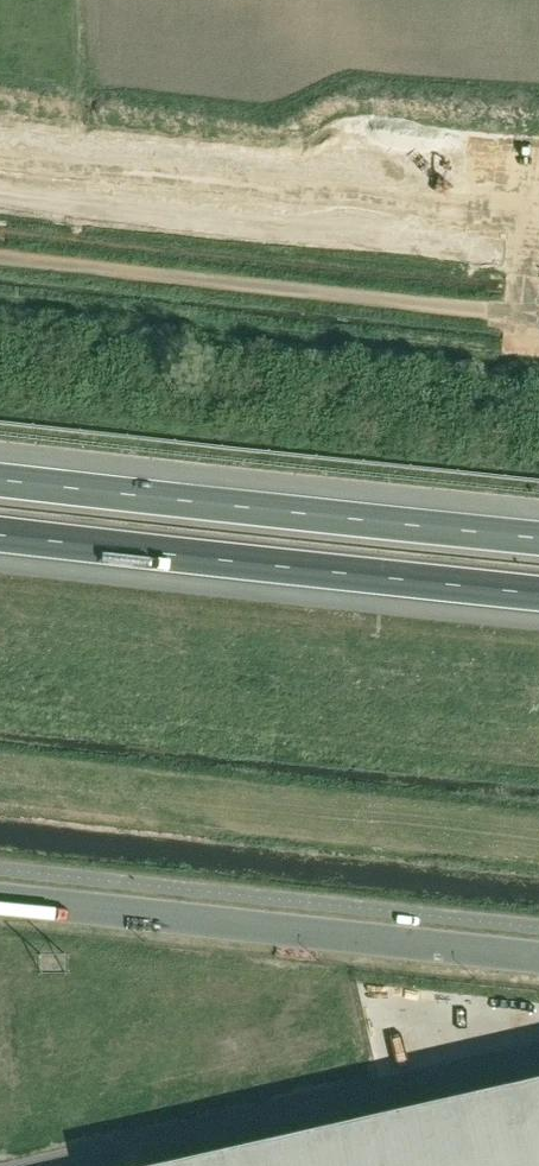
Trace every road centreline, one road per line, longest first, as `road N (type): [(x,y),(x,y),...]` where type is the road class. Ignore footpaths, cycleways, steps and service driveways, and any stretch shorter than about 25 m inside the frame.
road 1 (unclassified): [(538,958),(0,898)]
road 2 (motorway): [(0,535),(538,594)]
road 3 (motorway): [(538,537),(0,480)]

